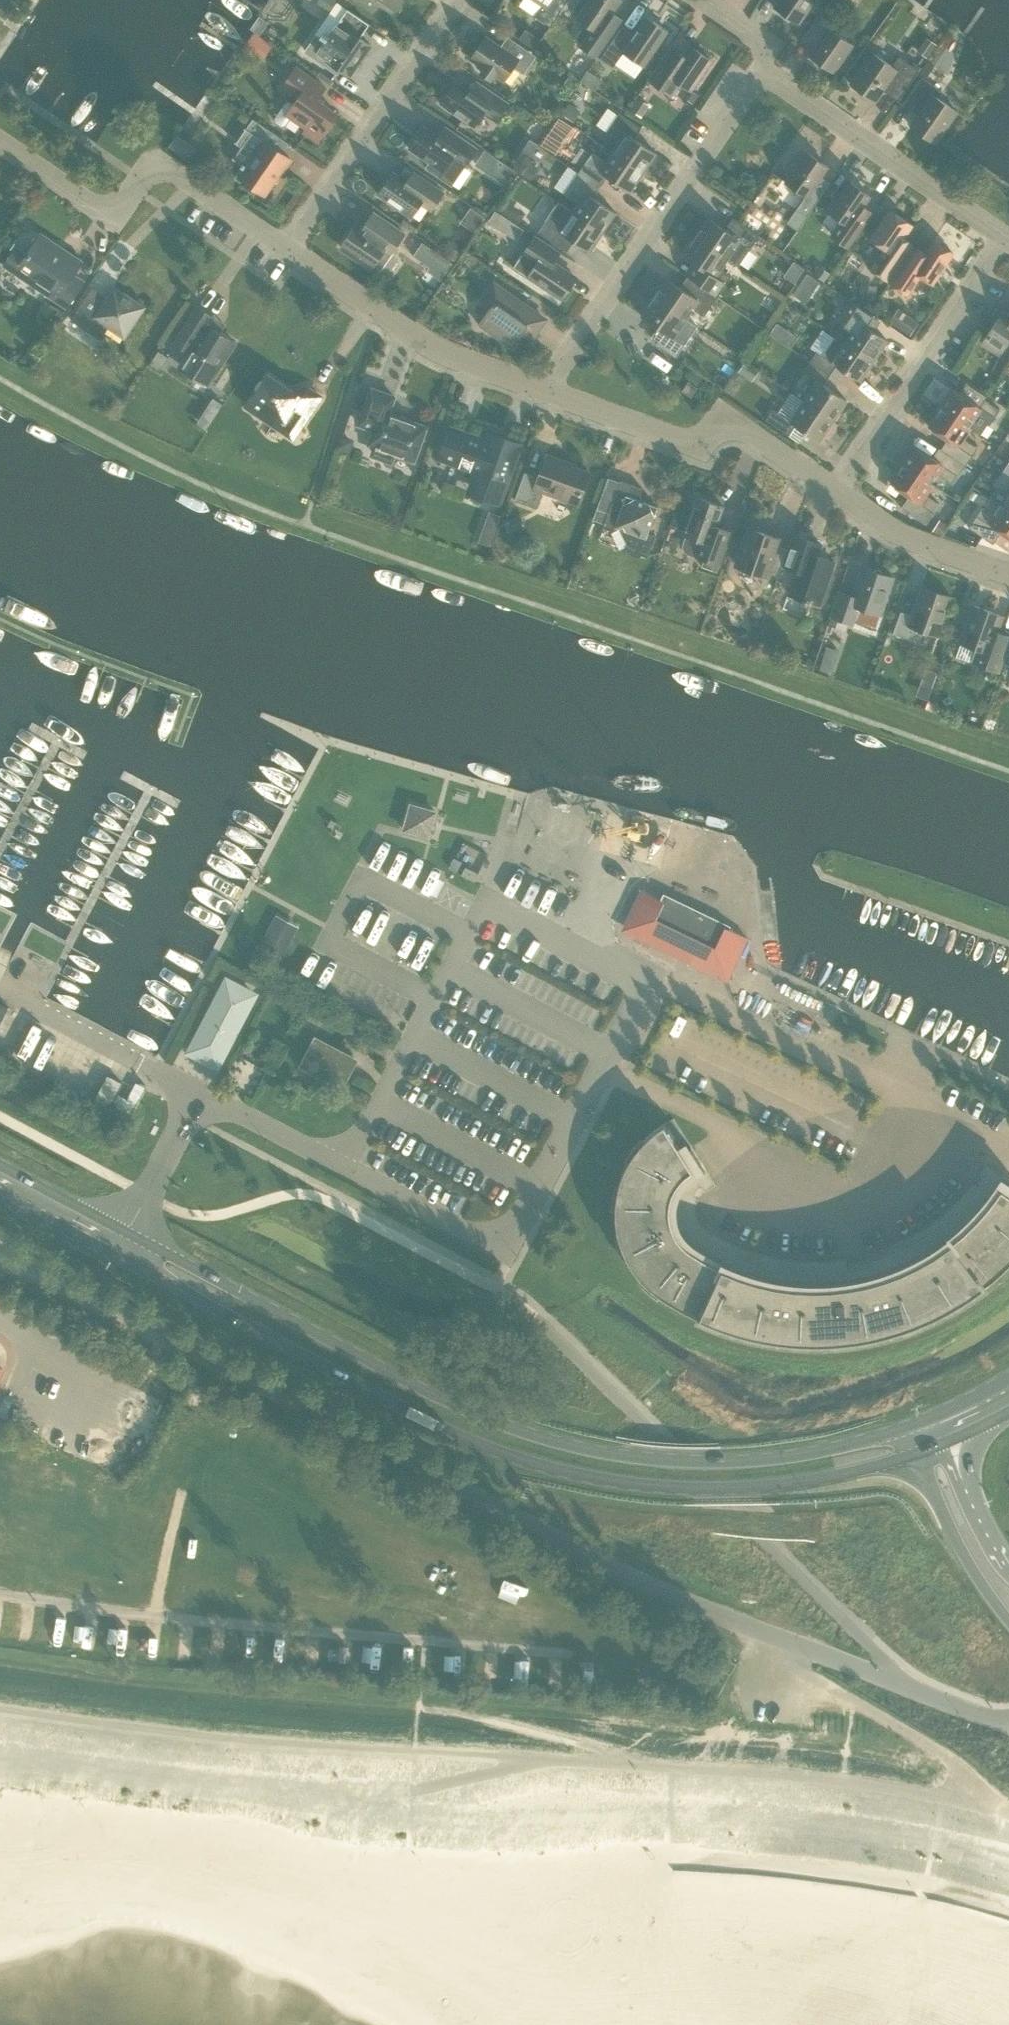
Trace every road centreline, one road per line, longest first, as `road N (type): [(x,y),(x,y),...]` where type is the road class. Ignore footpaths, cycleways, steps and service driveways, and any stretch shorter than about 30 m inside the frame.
road 1 (unclassified): [(803,1646),(593,1558),(0,1248)]
road 2 (primary): [(114,1253),(436,1424),(555,1468),(639,1484),(721,1487),(807,1480),(916,1452)]
road 3 (primary): [(920,1422),(836,1448),(754,1460),(672,1460),(569,1444),(452,1403),(125,1232)]
road 4 (unclassified): [(342,1164),(503,1250),(641,987)]
road 5 (unclassified): [(342,1164),(482,904),(641,987)]
road 6 (unclassified): [(641,987),(673,984),(1008,1140)]
road 7 (residential): [(554,396),(773,75)]
road 8 (residential): [(290,252),(185,183),(152,183),(118,215),(0,134)]
road 9 (unclassified): [(125,1232),(199,1093),(342,1164)]
road 10 (residential): [(842,492),(752,434),(727,433),(706,446),(554,396)]
road 11 (residential): [(290,252),(462,0)]
road 12 (residential): [(554,396),(445,352),(290,252)]
road 13 (residential): [(842,492),(1007,243)]
road 14 (residential): [(1007,243),(773,75)]
road 15 (tertiary): [(916,1452),(965,1558),(1008,1620)]
road 16 (residential): [(1008,577),(894,528),(842,492)]
road 17 (primary): [(125,1232),(0,1165)]
road 18 (tertiary): [(1008,1561),(950,1438)]
road 19 (primary): [(0,1193),(114,1253)]
road 20 (unclassified): [(1008,1725),(895,1682)]

